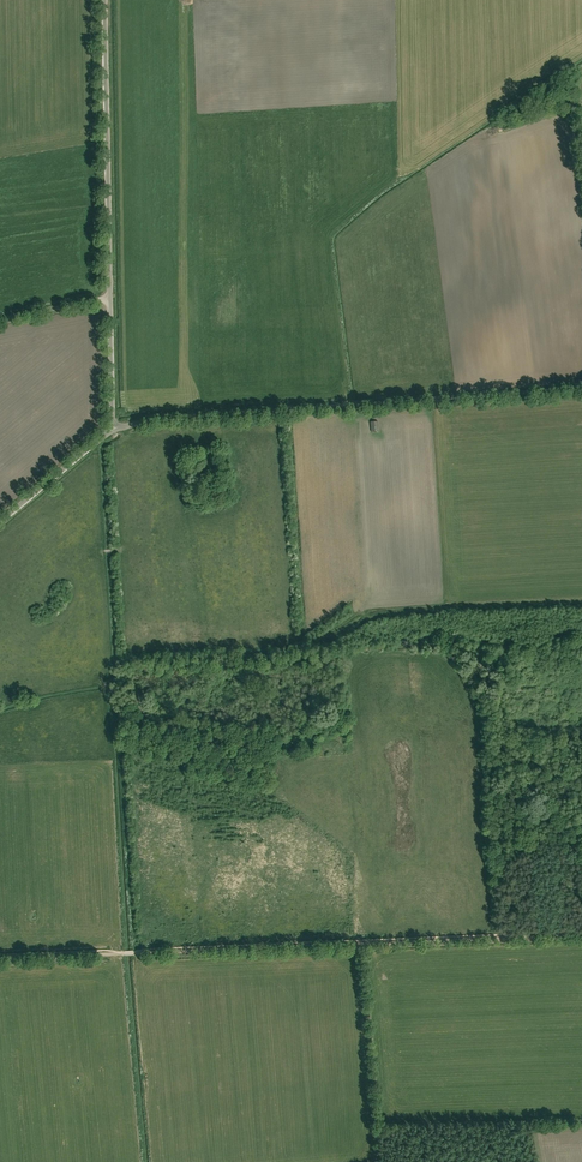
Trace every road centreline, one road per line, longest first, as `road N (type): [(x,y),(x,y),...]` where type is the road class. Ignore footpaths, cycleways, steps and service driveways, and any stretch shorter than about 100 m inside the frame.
road 1 (unclassified): [(115,430),(197,415),(581,388)]
road 2 (track): [(581,935),(133,954)]
road 3 (unclassified): [(110,299),(105,0)]
road 4 (unclassified): [(0,521),(115,430)]
road 5 (unclassified): [(115,430),(110,299)]
road 6 (track): [(123,954),(0,959)]

